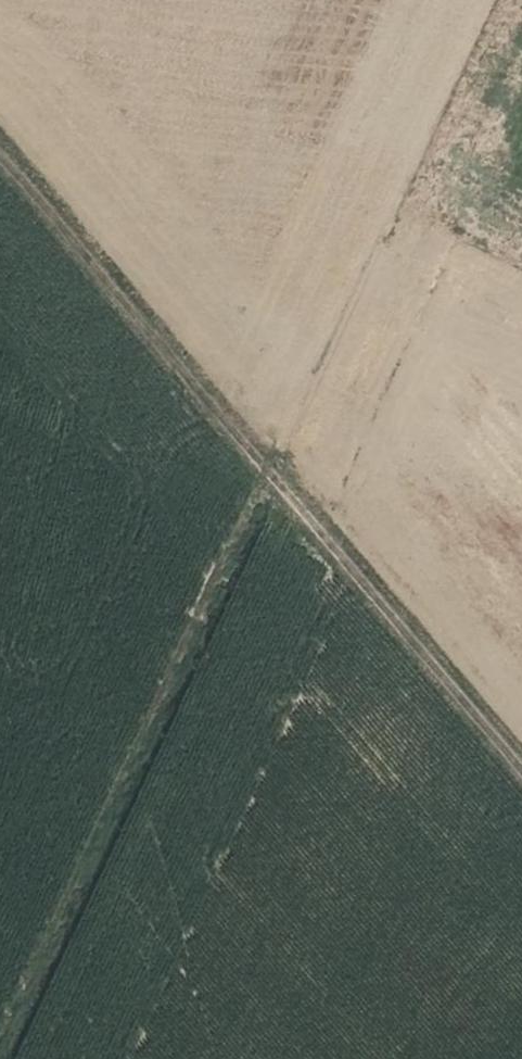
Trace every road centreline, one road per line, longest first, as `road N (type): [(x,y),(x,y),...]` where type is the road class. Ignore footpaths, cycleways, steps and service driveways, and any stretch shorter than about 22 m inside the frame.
road 1 (track): [(0,163),(521,776)]

